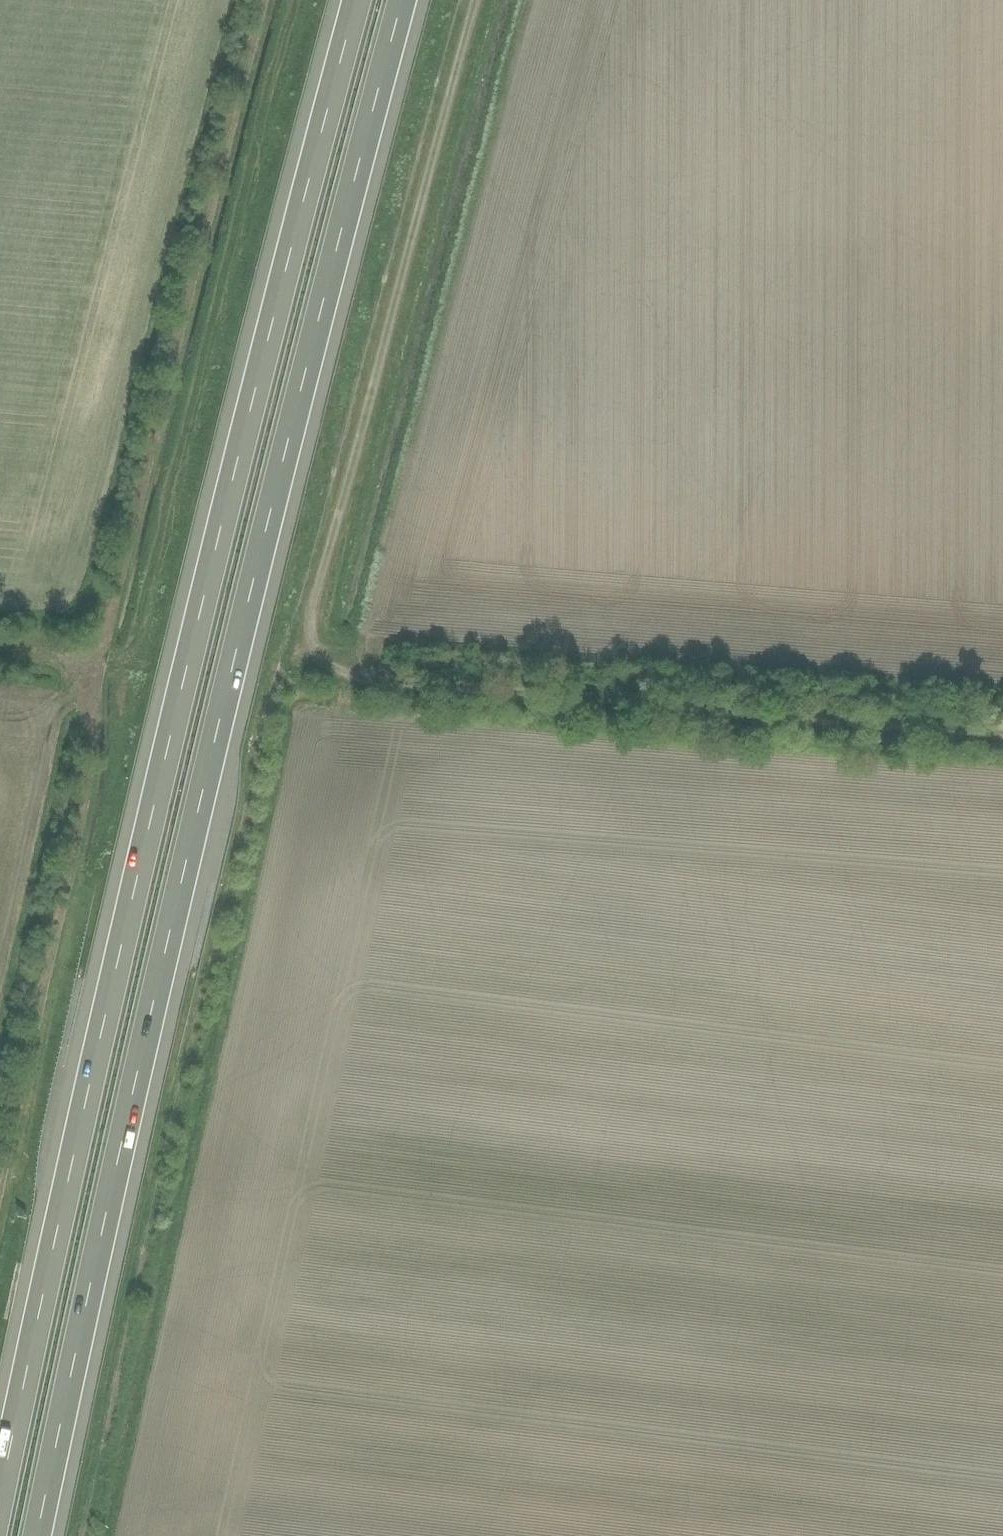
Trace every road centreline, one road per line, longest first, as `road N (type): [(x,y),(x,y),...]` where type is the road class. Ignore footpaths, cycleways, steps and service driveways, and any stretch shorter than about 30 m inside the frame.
road 1 (motorway): [(43,1535),(126,1120),(404,0)]
road 2 (motorway): [(360,0),(86,1107),(0,1522)]
road 3 (track): [(483,0),(315,618),(328,665),(1002,728)]

